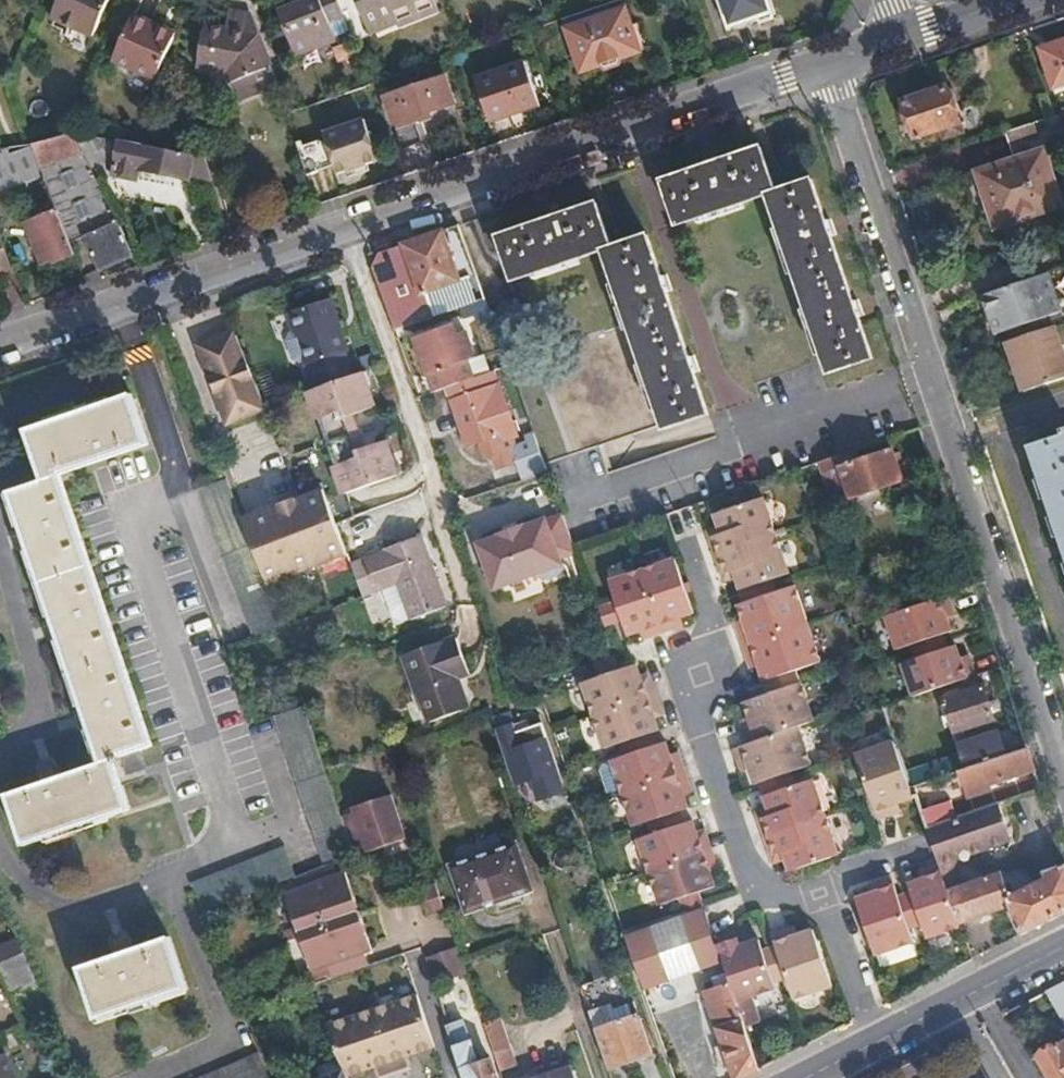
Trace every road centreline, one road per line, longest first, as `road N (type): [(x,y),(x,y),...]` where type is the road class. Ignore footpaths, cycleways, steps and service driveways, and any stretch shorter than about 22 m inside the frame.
road 1 (unclassified): [(0,353),(823,69)]
road 2 (residential): [(1063,785),(823,69)]
road 3 (residential): [(819,894),(784,899),(763,889),(734,848),(694,729),(707,620),(686,550)]
road 4 (residential): [(871,1047),(819,894)]
road 5 (unclassified): [(899,42),(1023,0)]

